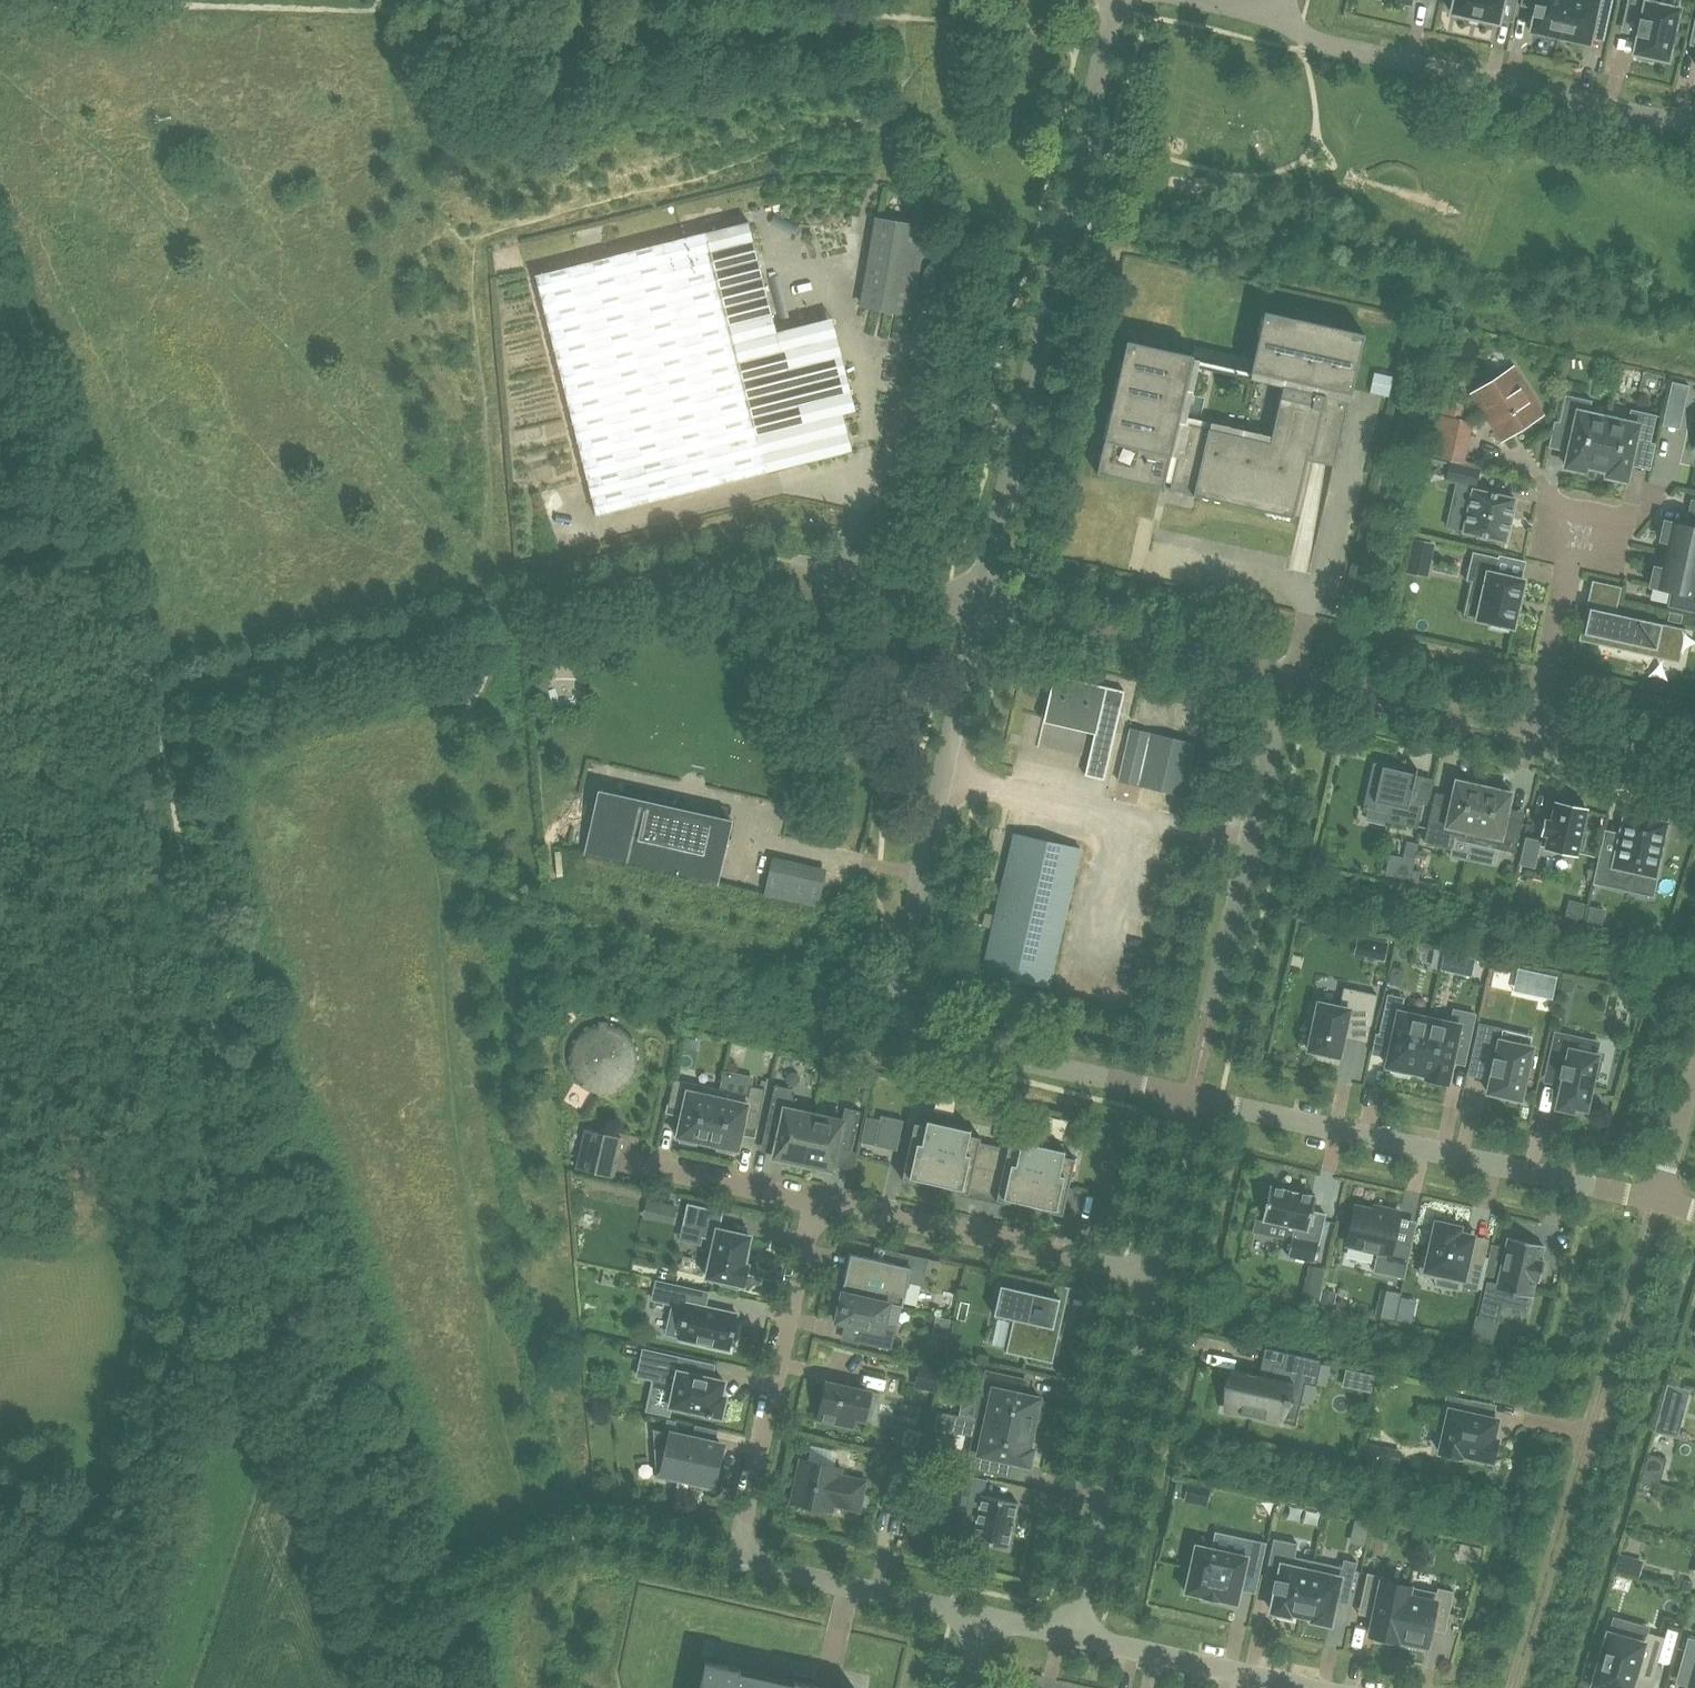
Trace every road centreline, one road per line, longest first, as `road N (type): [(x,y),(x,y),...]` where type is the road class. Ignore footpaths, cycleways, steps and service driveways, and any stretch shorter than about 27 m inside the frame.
road 1 (unclassified): [(404,1687),(254,1298),(172,959),(123,700),(80,536),(0,308)]
road 2 (residential): [(1192,1097),(935,1040),(900,1006),(897,977),(981,607)]
road 3 (residential): [(981,607),(1115,0)]
road 4 (unclassified): [(1513,1687),(1658,1200)]
road 5 (residential): [(1192,1097),(1658,1200)]
road 6 (residential): [(1269,0),(1287,23),(1323,44),(1694,125)]
road 7 (residential): [(1072,1636),(1152,1276)]
road 8 (residential): [(1209,1013),(1286,674)]
road 9 (residential): [(814,1203),(1152,1276)]
road 10 (residential): [(744,1521),(814,1203)]
road 11 (residential): [(1286,674),(981,607)]
road 12 (residential): [(744,1521),(747,1549),(768,1568),(982,1615)]
road 13 (residential): [(1533,729),(1286,674)]
road 14 (residential): [(1072,1636),(1311,1687)]
road 15 (residential): [(1533,729),(1577,530)]
road 16 (residential): [(981,607),(789,563)]
road 17 (residential): [(1152,1276),(1192,1097)]
road 18 (residential): [(650,1166),(814,1203)]
road 19 (residential): [(1694,765),(1533,729)]
road 20 (residential): [(1658,1200),(1694,1072)]

